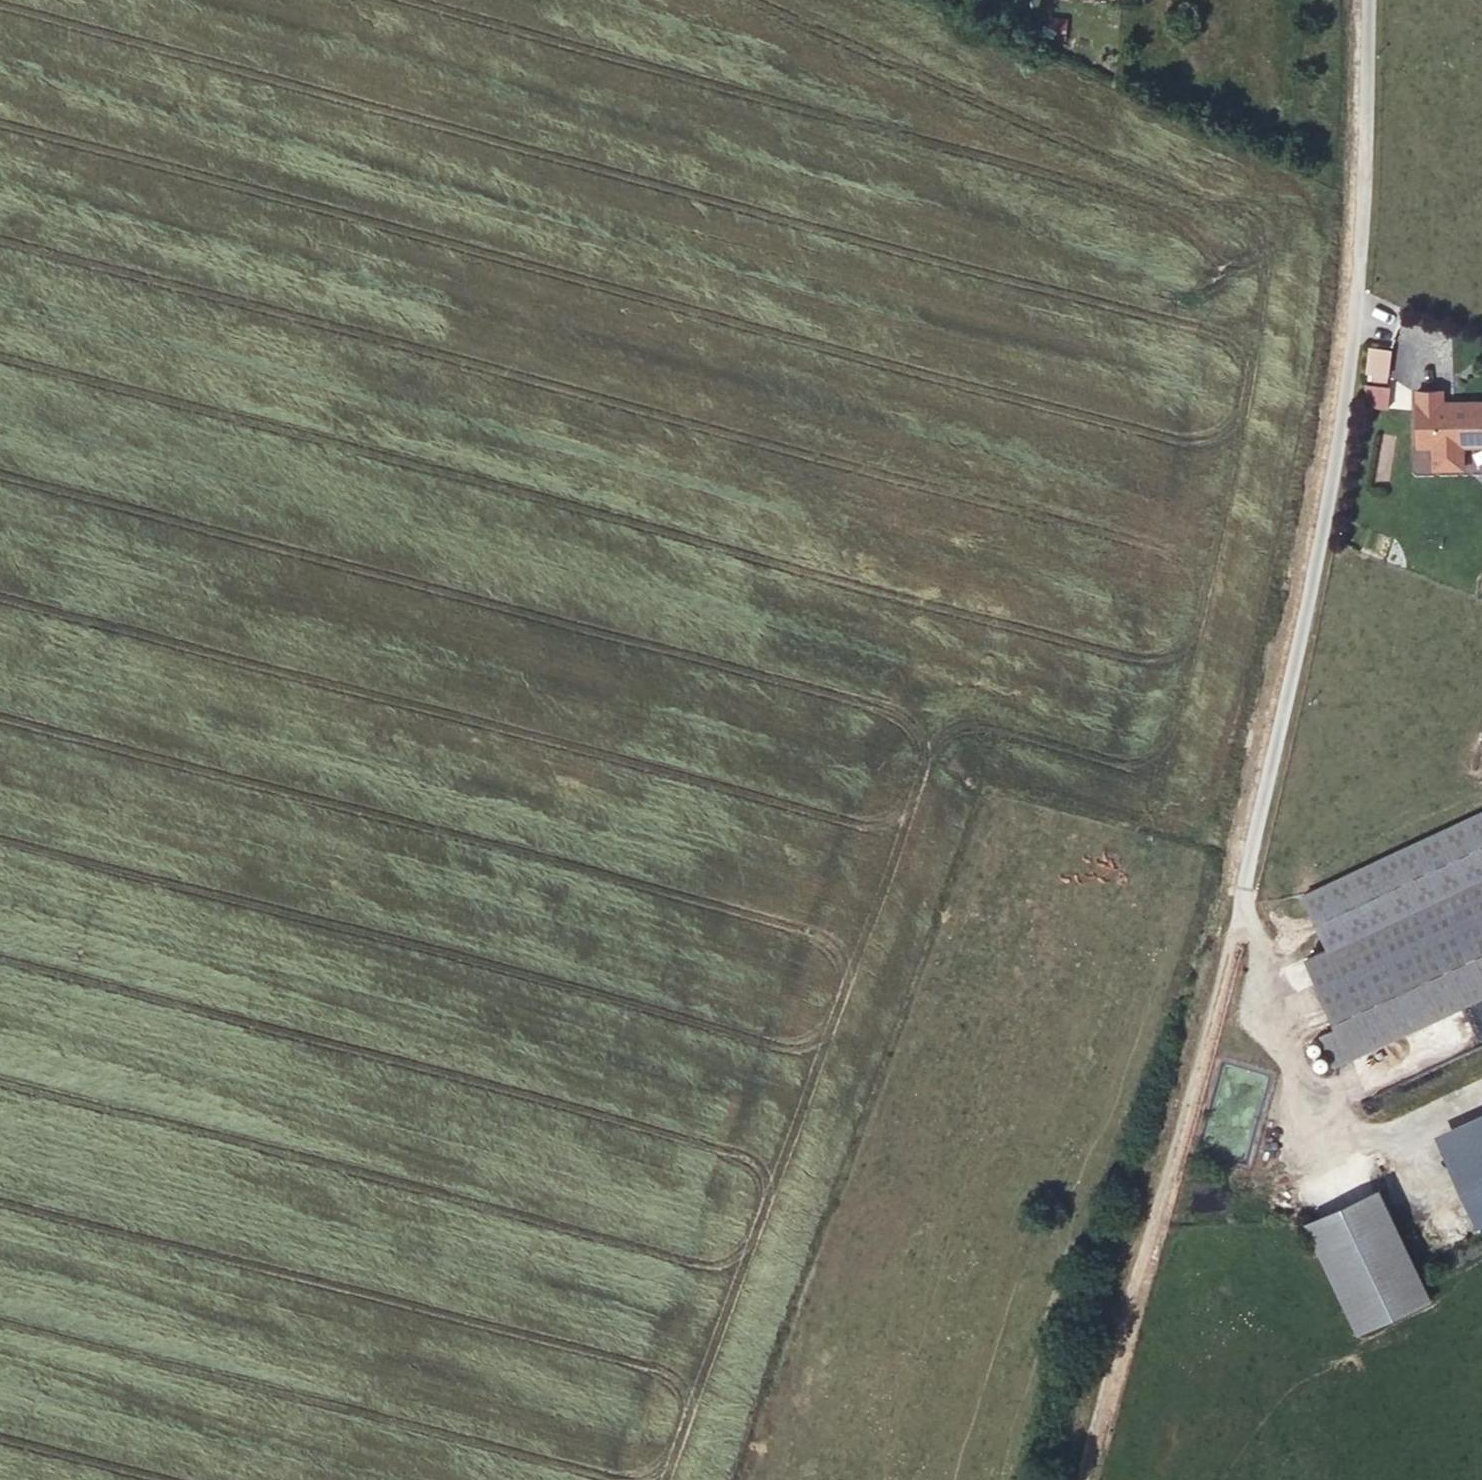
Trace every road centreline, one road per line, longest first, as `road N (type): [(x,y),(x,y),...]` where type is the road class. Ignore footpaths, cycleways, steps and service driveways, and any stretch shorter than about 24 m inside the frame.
road 1 (track): [(1481,1091),(1381,1136),(1316,1132)]

